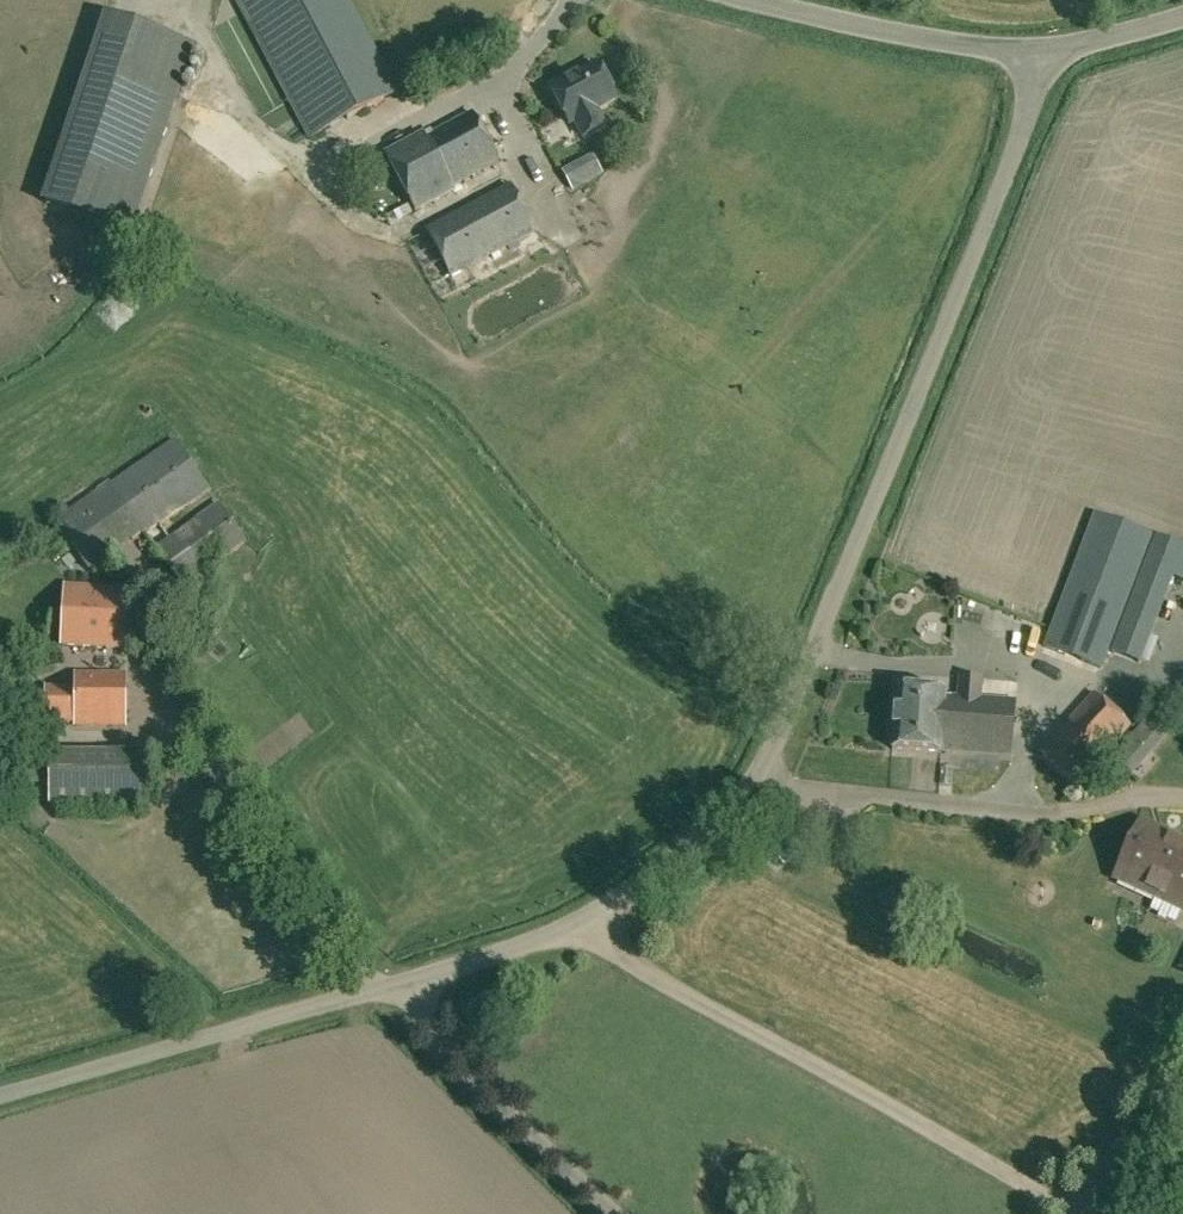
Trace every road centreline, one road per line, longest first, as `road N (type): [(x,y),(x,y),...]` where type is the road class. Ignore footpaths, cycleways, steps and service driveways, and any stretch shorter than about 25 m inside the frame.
road 1 (unclassified): [(0,1100),(543,941),(609,909),(728,820),(771,755),(1028,123),(1049,49)]
road 2 (unclassified): [(1049,49),(957,47),(750,0)]
road 3 (unclassified): [(1049,49),(1182,14)]

